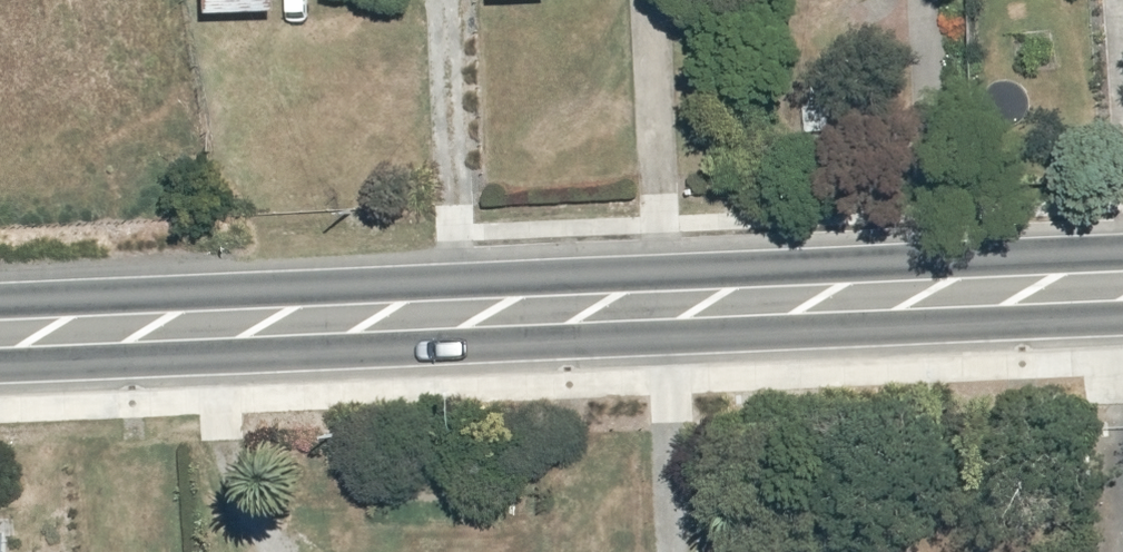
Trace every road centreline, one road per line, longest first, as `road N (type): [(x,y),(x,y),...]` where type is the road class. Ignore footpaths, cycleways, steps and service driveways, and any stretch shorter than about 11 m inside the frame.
road 1 (primary): [(0,301),(660,274),(1122,244)]
road 2 (primary): [(1122,316),(0,362)]

